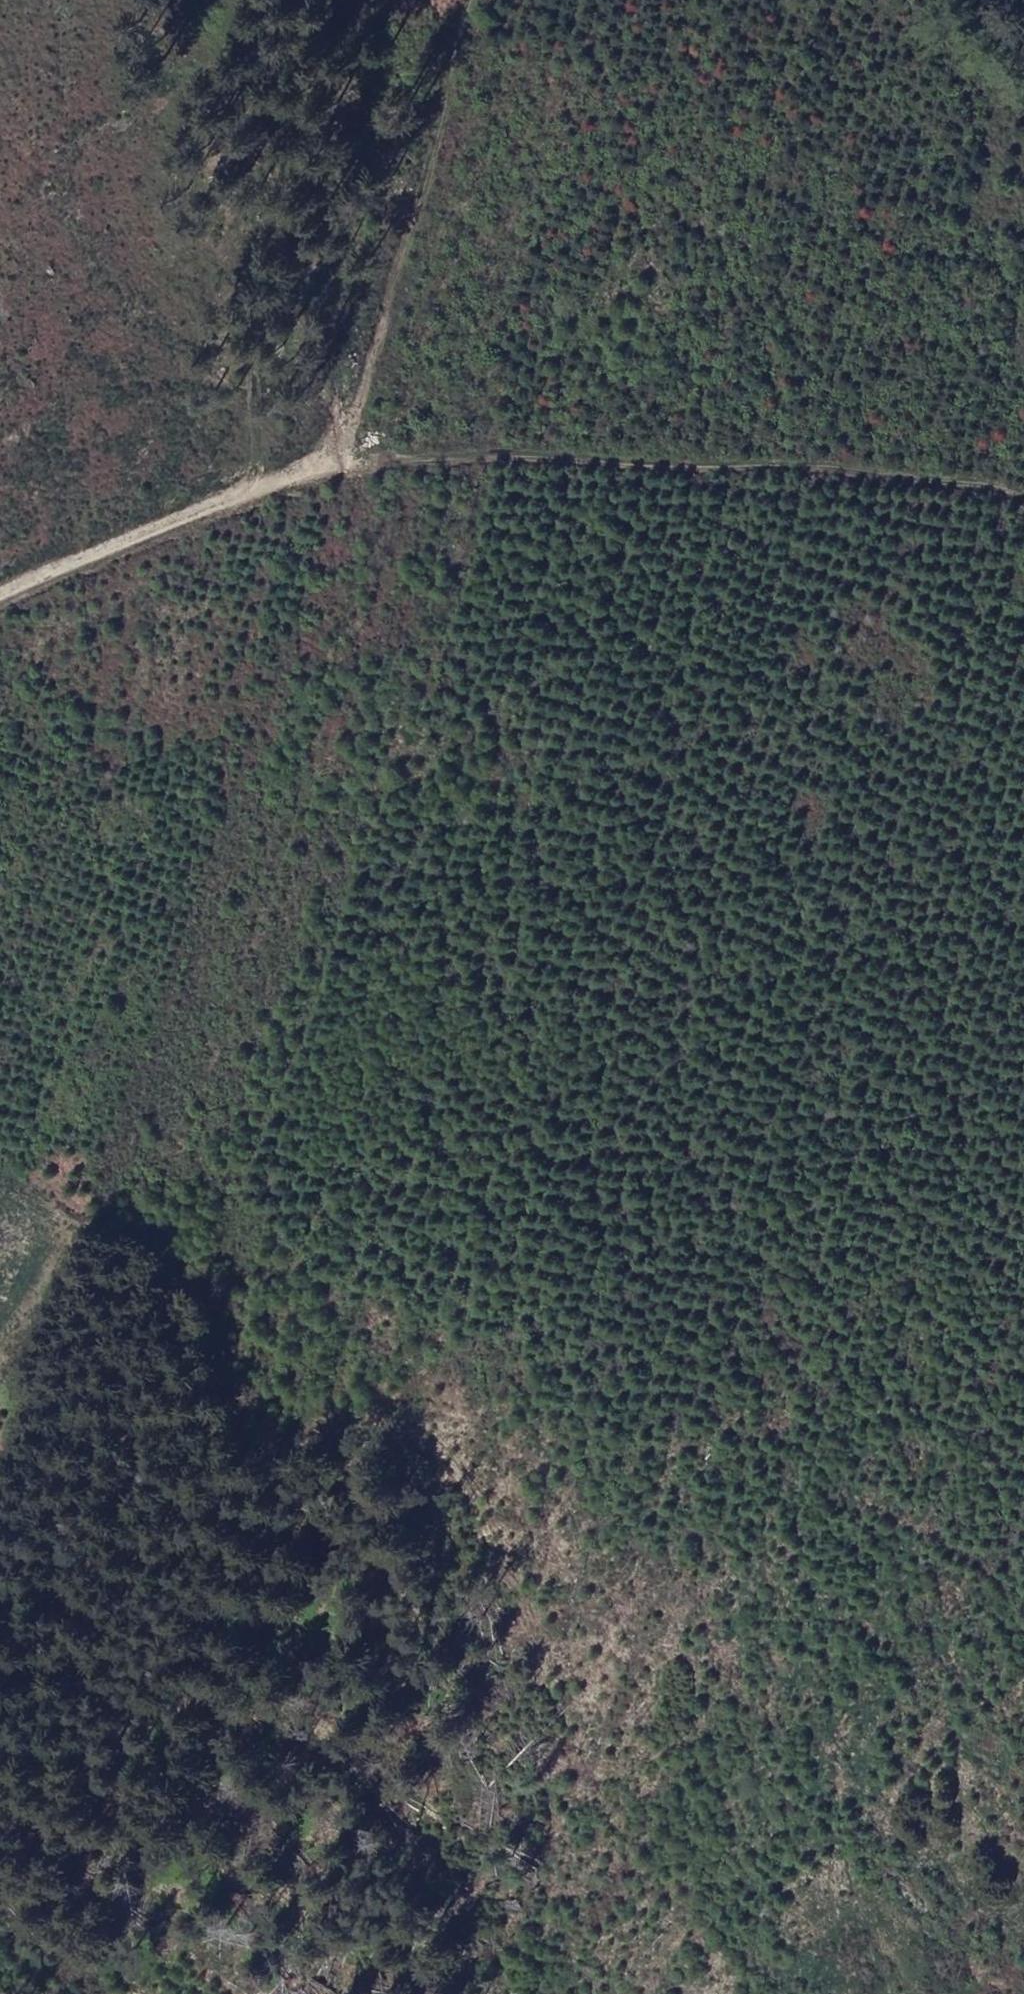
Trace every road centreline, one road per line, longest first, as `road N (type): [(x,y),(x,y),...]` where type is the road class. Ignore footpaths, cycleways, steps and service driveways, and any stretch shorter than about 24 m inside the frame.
road 1 (track): [(327,469),(448,452),(566,448),(845,463),(1023,490)]
road 2 (track): [(327,469),(467,0)]
road 3 (track): [(0,603),(69,567),(327,469)]

